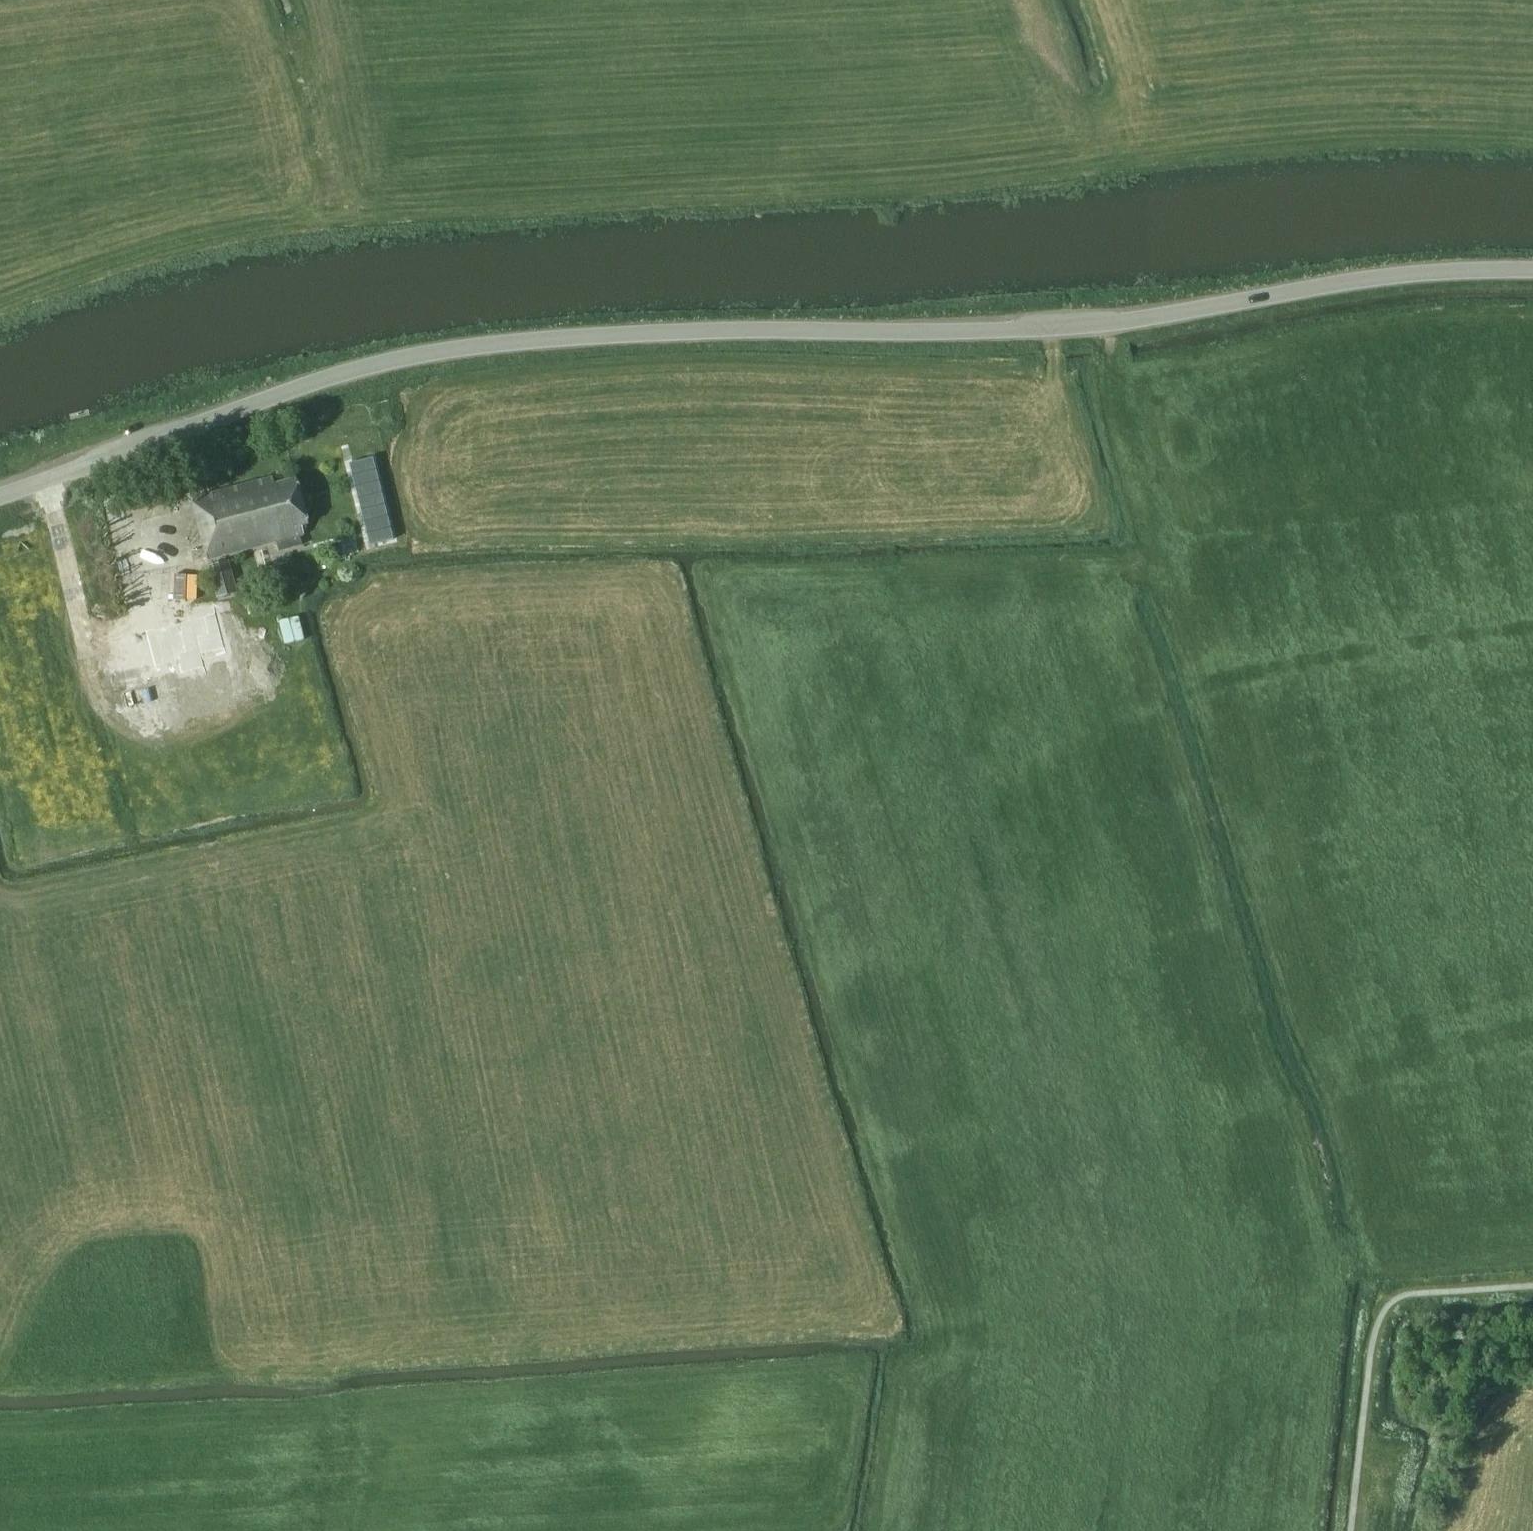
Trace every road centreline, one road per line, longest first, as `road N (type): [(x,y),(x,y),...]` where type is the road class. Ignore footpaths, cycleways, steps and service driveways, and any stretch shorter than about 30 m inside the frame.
road 1 (tertiary): [(0,495),(320,380),(493,342),(1070,326),(1390,276),(1532,270)]

